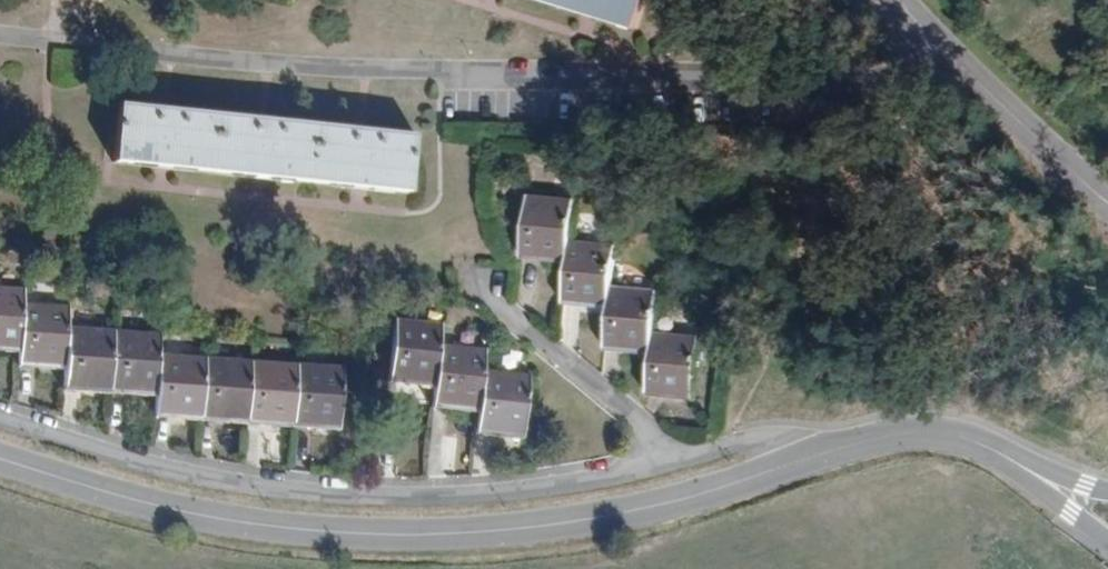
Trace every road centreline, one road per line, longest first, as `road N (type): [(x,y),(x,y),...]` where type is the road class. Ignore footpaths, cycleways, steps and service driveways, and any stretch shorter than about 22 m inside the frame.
road 1 (residential): [(0,459),(223,519),(398,535),(628,512),(808,462)]
road 2 (residential): [(677,457),(550,490),(315,497),(222,485),(0,420)]
road 3 (residential): [(677,457),(477,286)]
road 4 (tertiary): [(1071,170),(903,0)]
road 5 (residential): [(808,462),(918,432),(954,433),(1004,455)]
road 6 (residential): [(808,462),(760,441),(677,457)]
road 7 (residential): [(1004,455),(1107,537)]

